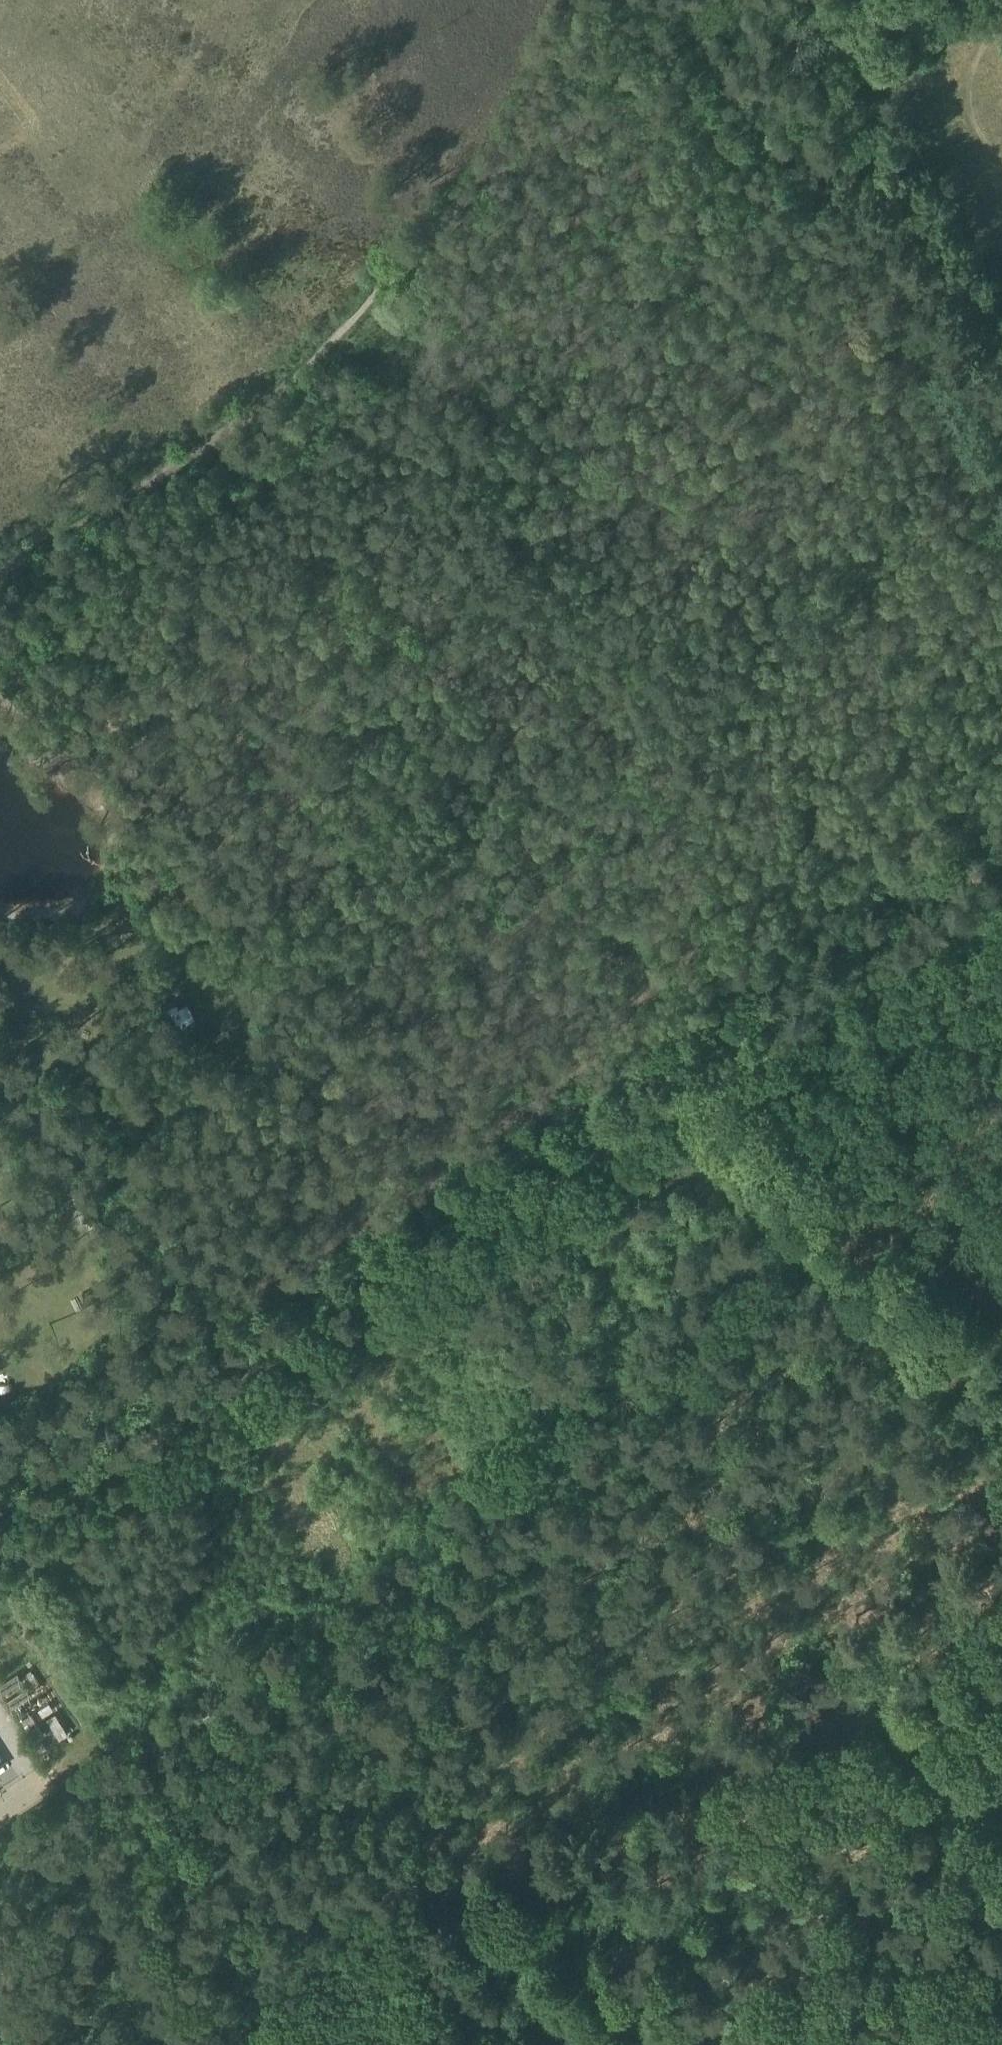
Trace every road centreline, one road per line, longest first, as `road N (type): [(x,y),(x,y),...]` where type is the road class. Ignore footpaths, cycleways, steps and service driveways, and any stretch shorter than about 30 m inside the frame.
road 1 (track): [(721,1067),(1001,886)]
road 2 (track): [(1001,1357),(805,1153)]
road 3 (track): [(805,1153),(1001,1014)]

